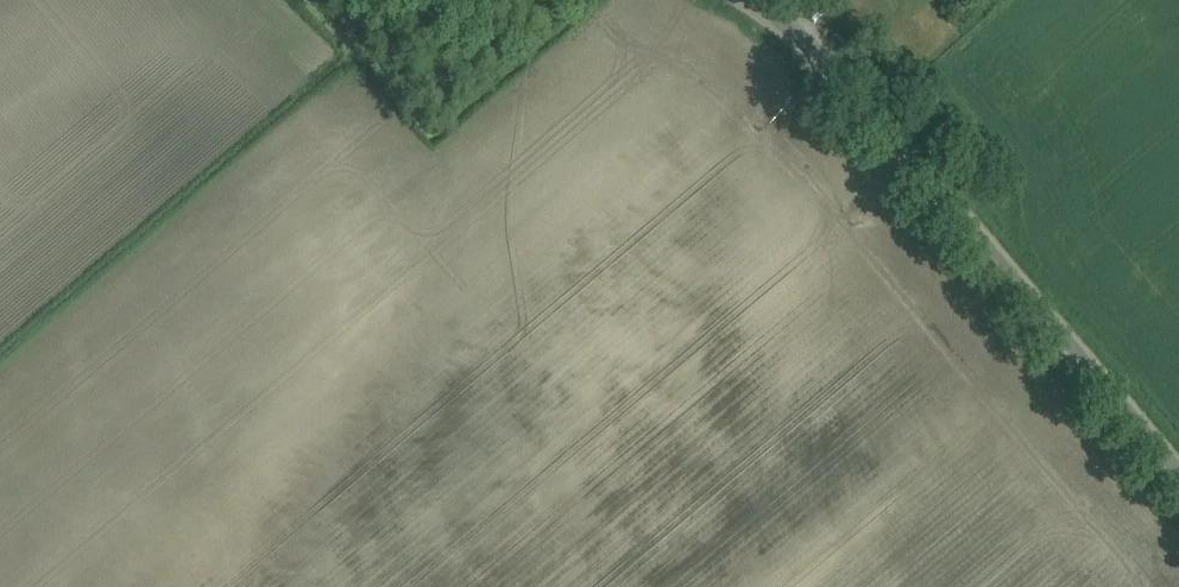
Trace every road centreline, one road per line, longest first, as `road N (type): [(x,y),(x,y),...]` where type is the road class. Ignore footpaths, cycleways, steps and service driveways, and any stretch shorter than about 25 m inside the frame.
road 1 (unclassified): [(1178,475),(856,98),(743,0)]

